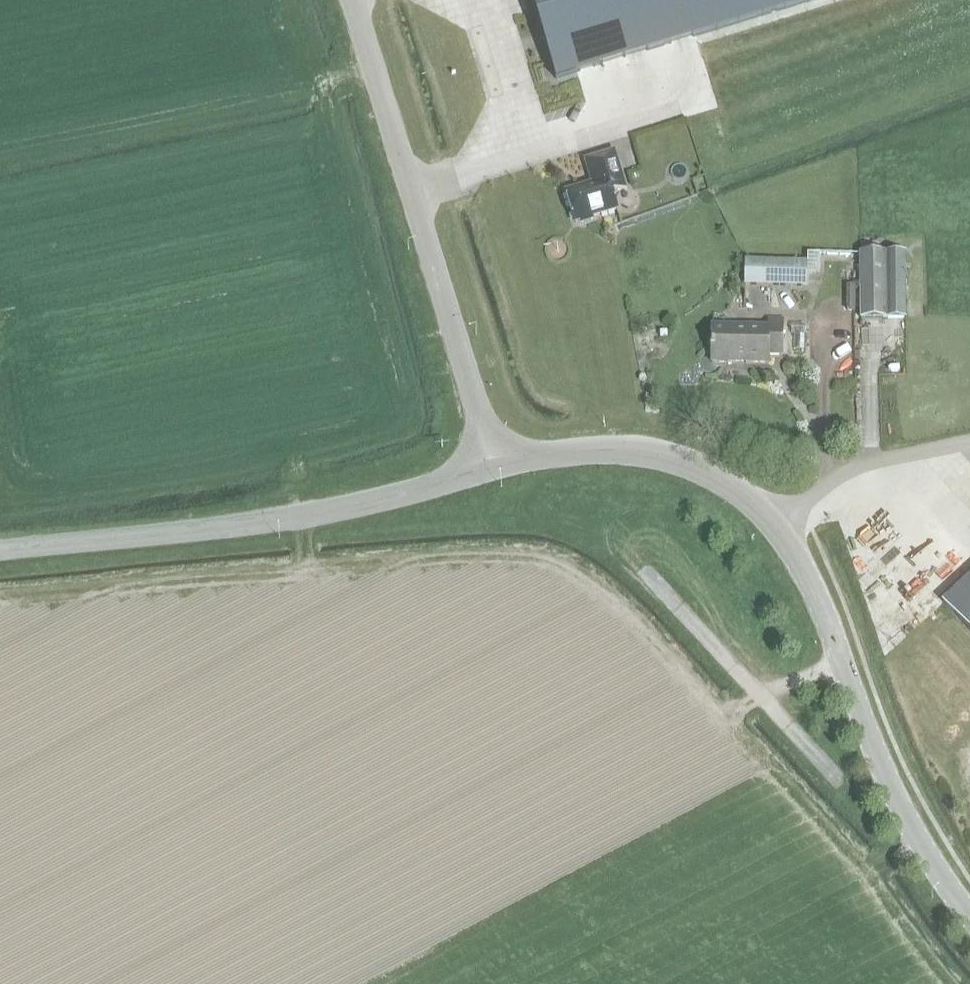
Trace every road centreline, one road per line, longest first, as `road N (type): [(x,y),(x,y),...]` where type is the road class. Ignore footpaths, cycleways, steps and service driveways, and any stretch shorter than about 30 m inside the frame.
road 1 (tertiary): [(0,549),(269,520),(494,468)]
road 2 (tertiary): [(494,468),(353,0)]
road 3 (tertiary): [(969,917),(892,789),(811,582),(774,525)]
road 4 (tertiary): [(774,525),(742,491),(668,454),(592,448),(494,468)]
road 5 (unclassified): [(774,525),(856,466),(969,441)]

